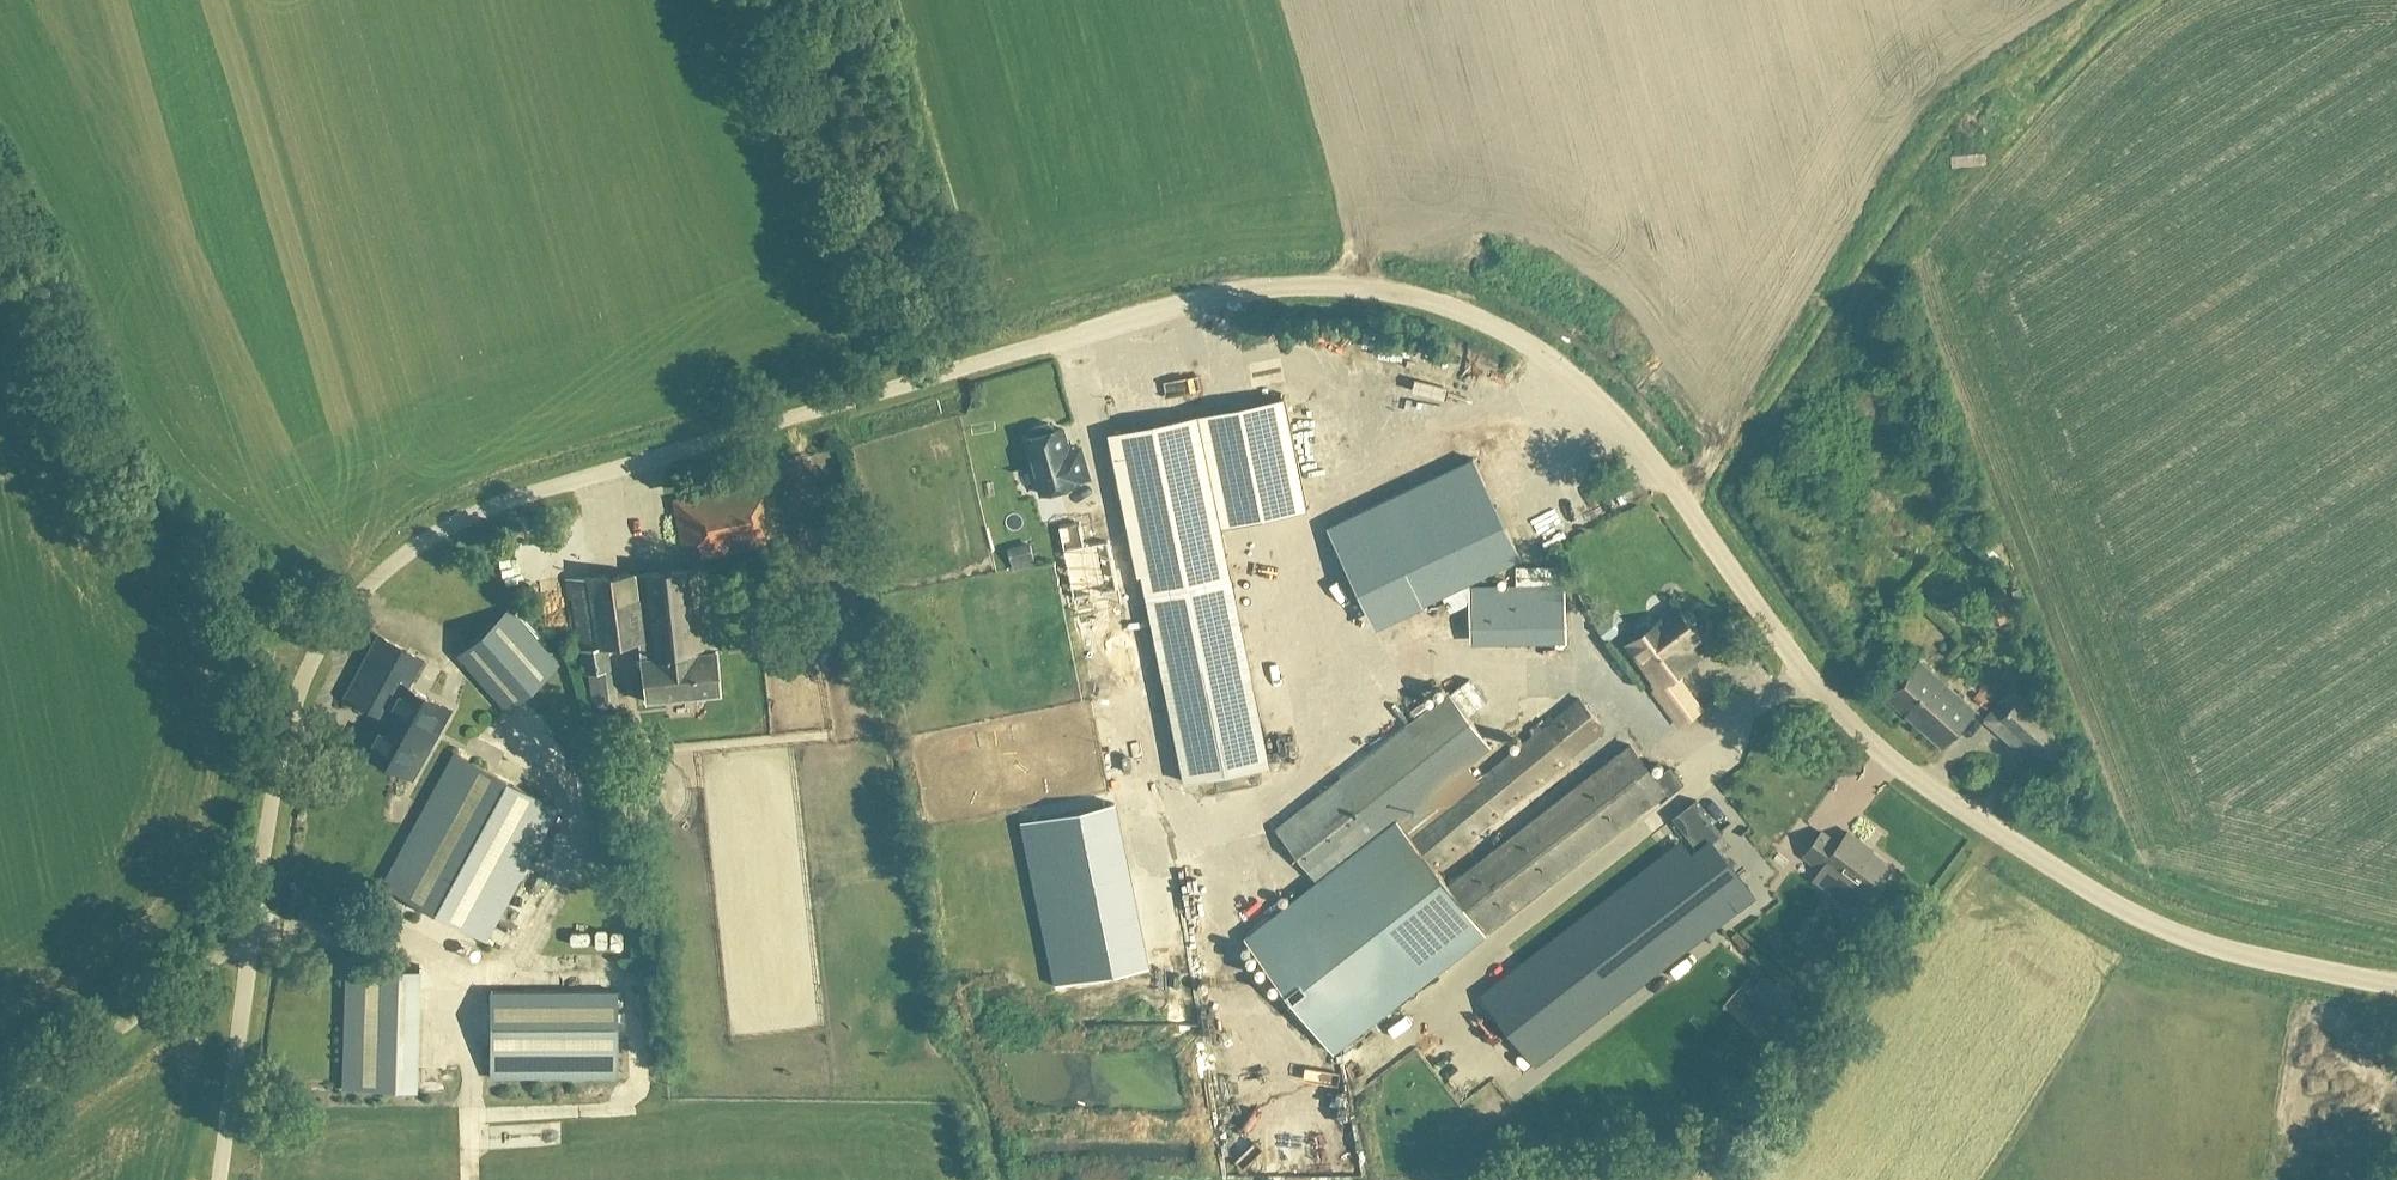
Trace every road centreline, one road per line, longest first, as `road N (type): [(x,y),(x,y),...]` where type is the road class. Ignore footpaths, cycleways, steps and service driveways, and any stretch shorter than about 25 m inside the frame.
road 1 (unclassified): [(2396,982),(2289,970),(2136,925),(2073,889),(1899,758),(1862,722),(1613,406),(1479,312),(1390,293),(1309,289),(1140,316),(490,510),(429,539),(371,582),(316,653),(268,825),(252,932)]
road 2 (track): [(0,150),(150,476),(316,653)]
road 3 (track): [(827,0),(848,131),(958,370)]
road 4 (unclassified): [(0,1101),(133,1020),(252,932)]
road 5 (unclassified): [(222,1179),(252,932)]
road 6 (track): [(1822,294),(1687,499)]

